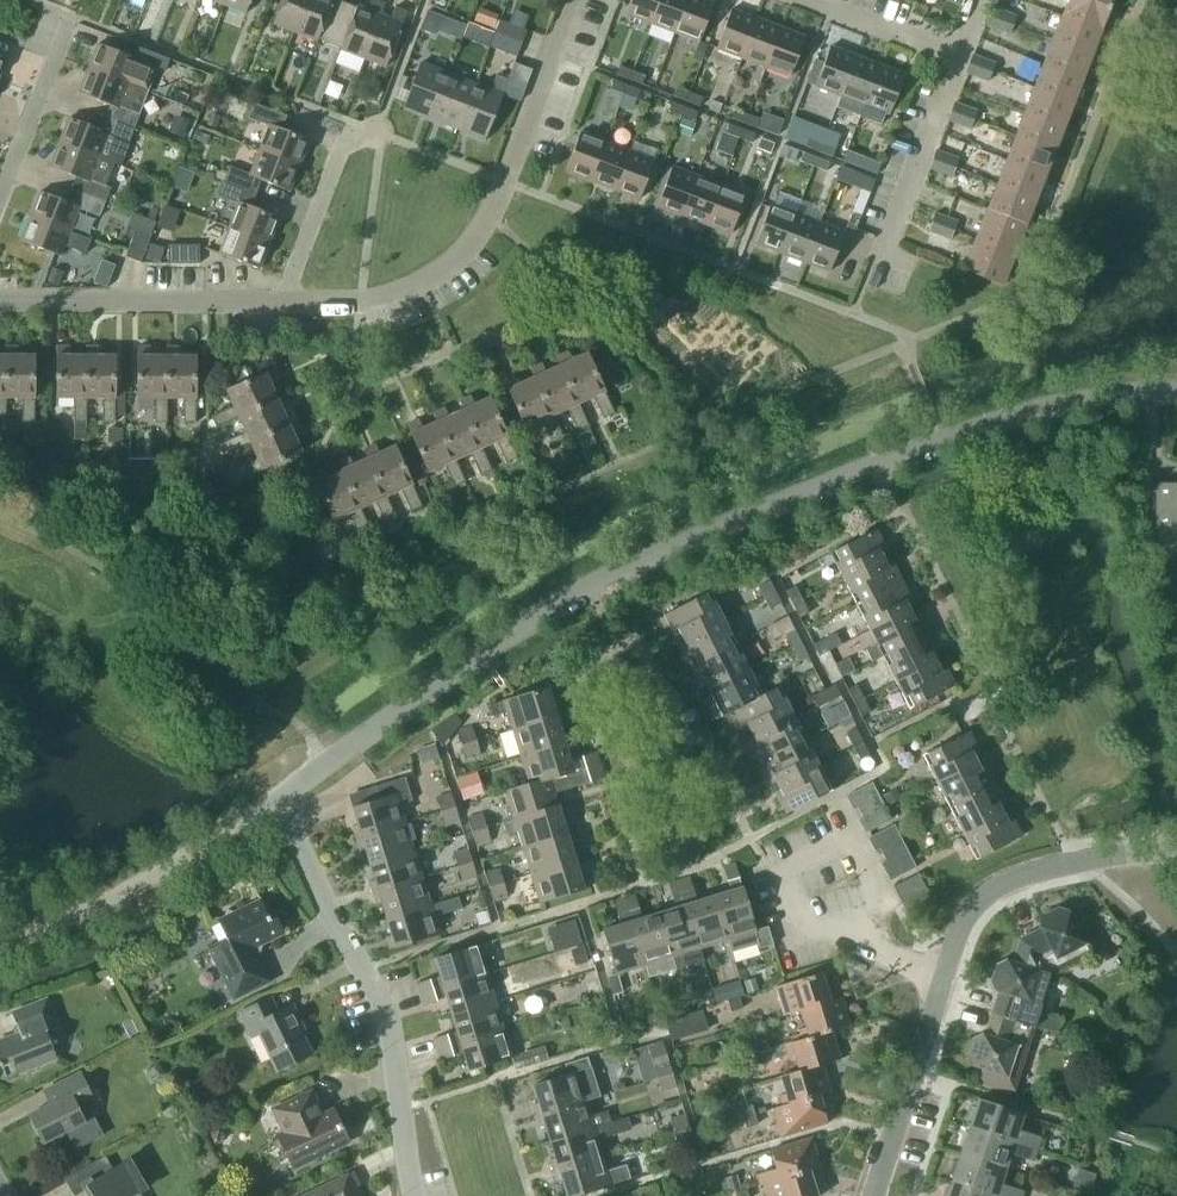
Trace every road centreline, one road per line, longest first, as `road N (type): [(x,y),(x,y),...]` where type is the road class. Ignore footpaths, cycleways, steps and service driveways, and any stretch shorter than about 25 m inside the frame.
road 1 (residential): [(1176,390),(1119,393),(1002,419),(594,583),(280,800),(324,904),(383,1004),(416,1195)]
road 2 (residential): [(281,300),(401,291),(473,236),(502,184),(572,0)]
road 3 (residential): [(946,973),(983,904),(1010,884),(1122,854),(1176,851)]
road 4 (residential): [(0,301),(281,300)]
road 5 (residential): [(865,941),(883,899),(851,833),(779,872),(796,923)]
road 6 (residential): [(872,1195),(946,973)]
road 7 (residential): [(889,242),(959,56)]
road 8 (residential): [(0,197),(74,18)]
road 9 (residential): [(281,300),(340,150)]
road 10 (residential): [(959,56),(809,0)]

